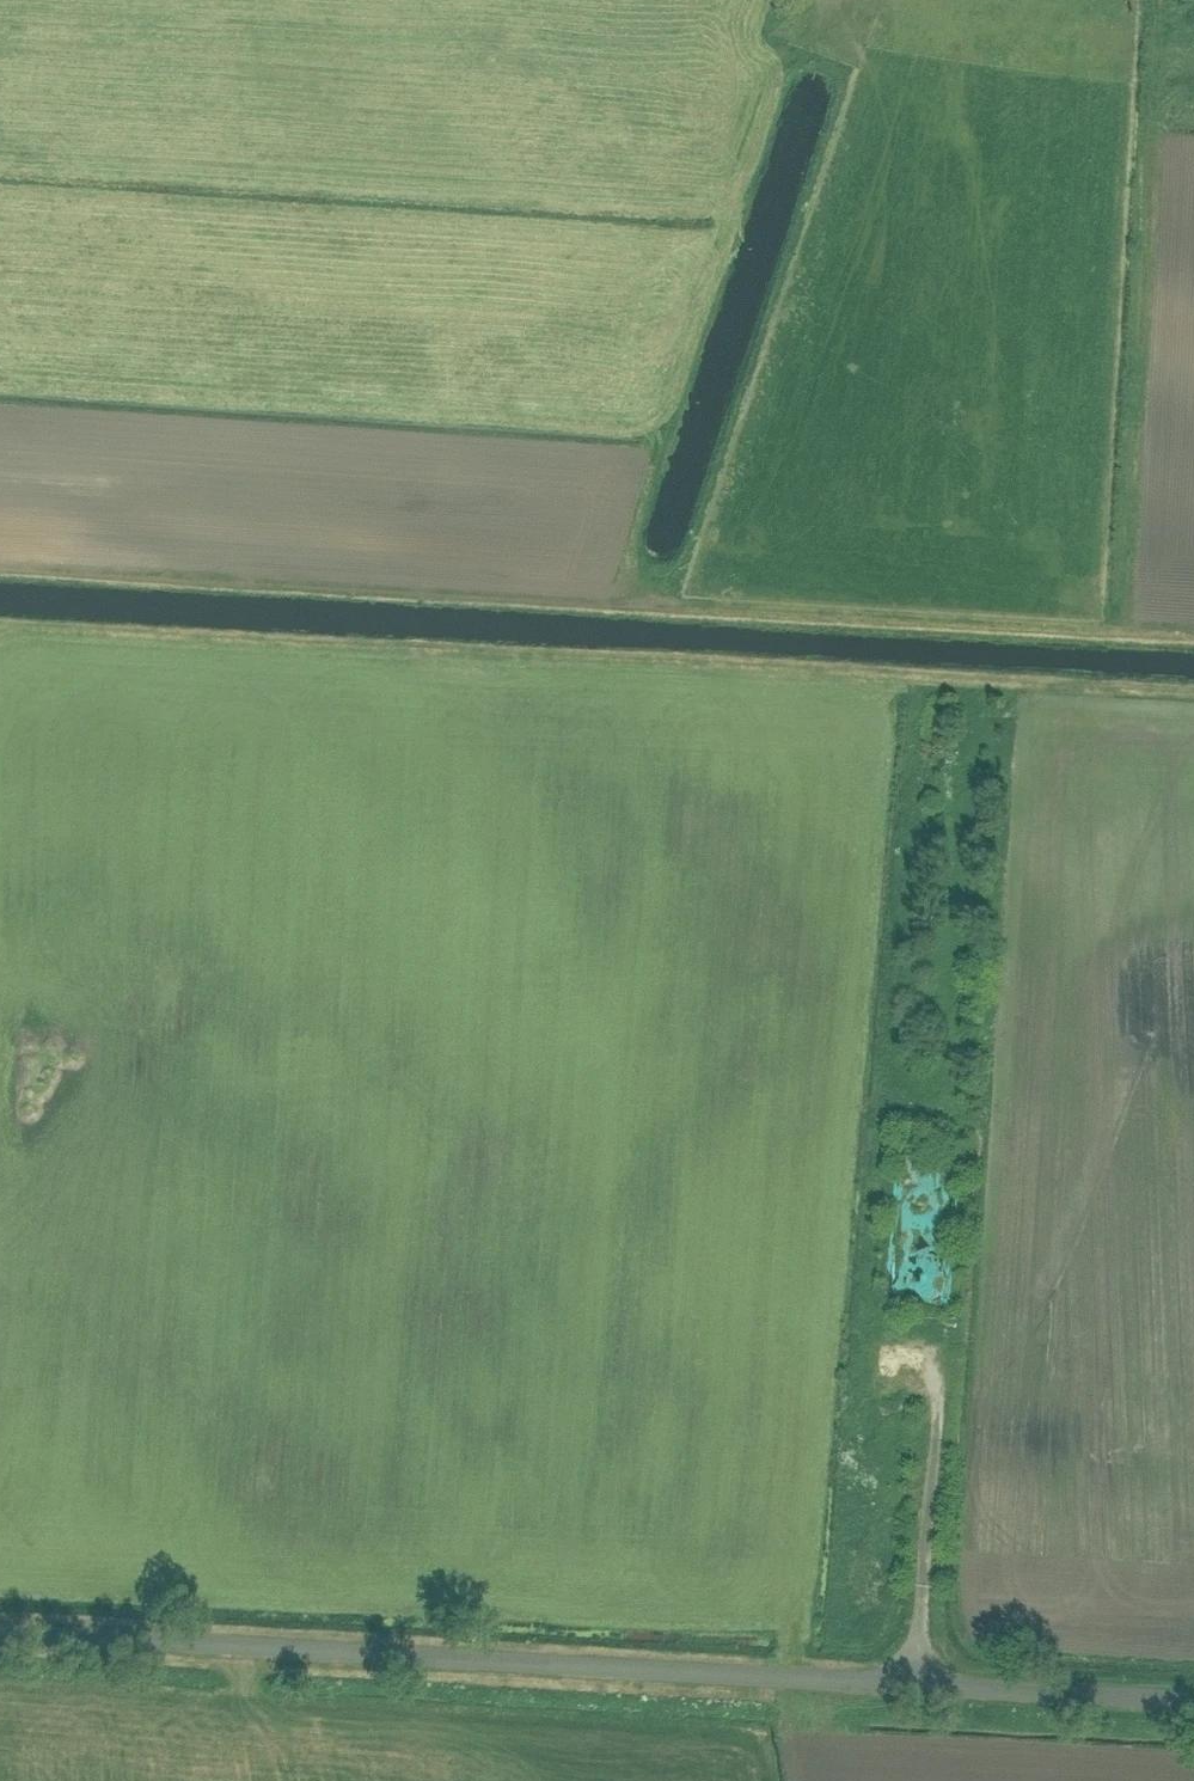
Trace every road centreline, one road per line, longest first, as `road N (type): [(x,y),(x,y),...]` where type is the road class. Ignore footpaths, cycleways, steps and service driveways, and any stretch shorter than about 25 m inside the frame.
road 1 (tertiary): [(1193,1702),(0,1635)]
road 2 (track): [(939,1381),(913,1687)]

